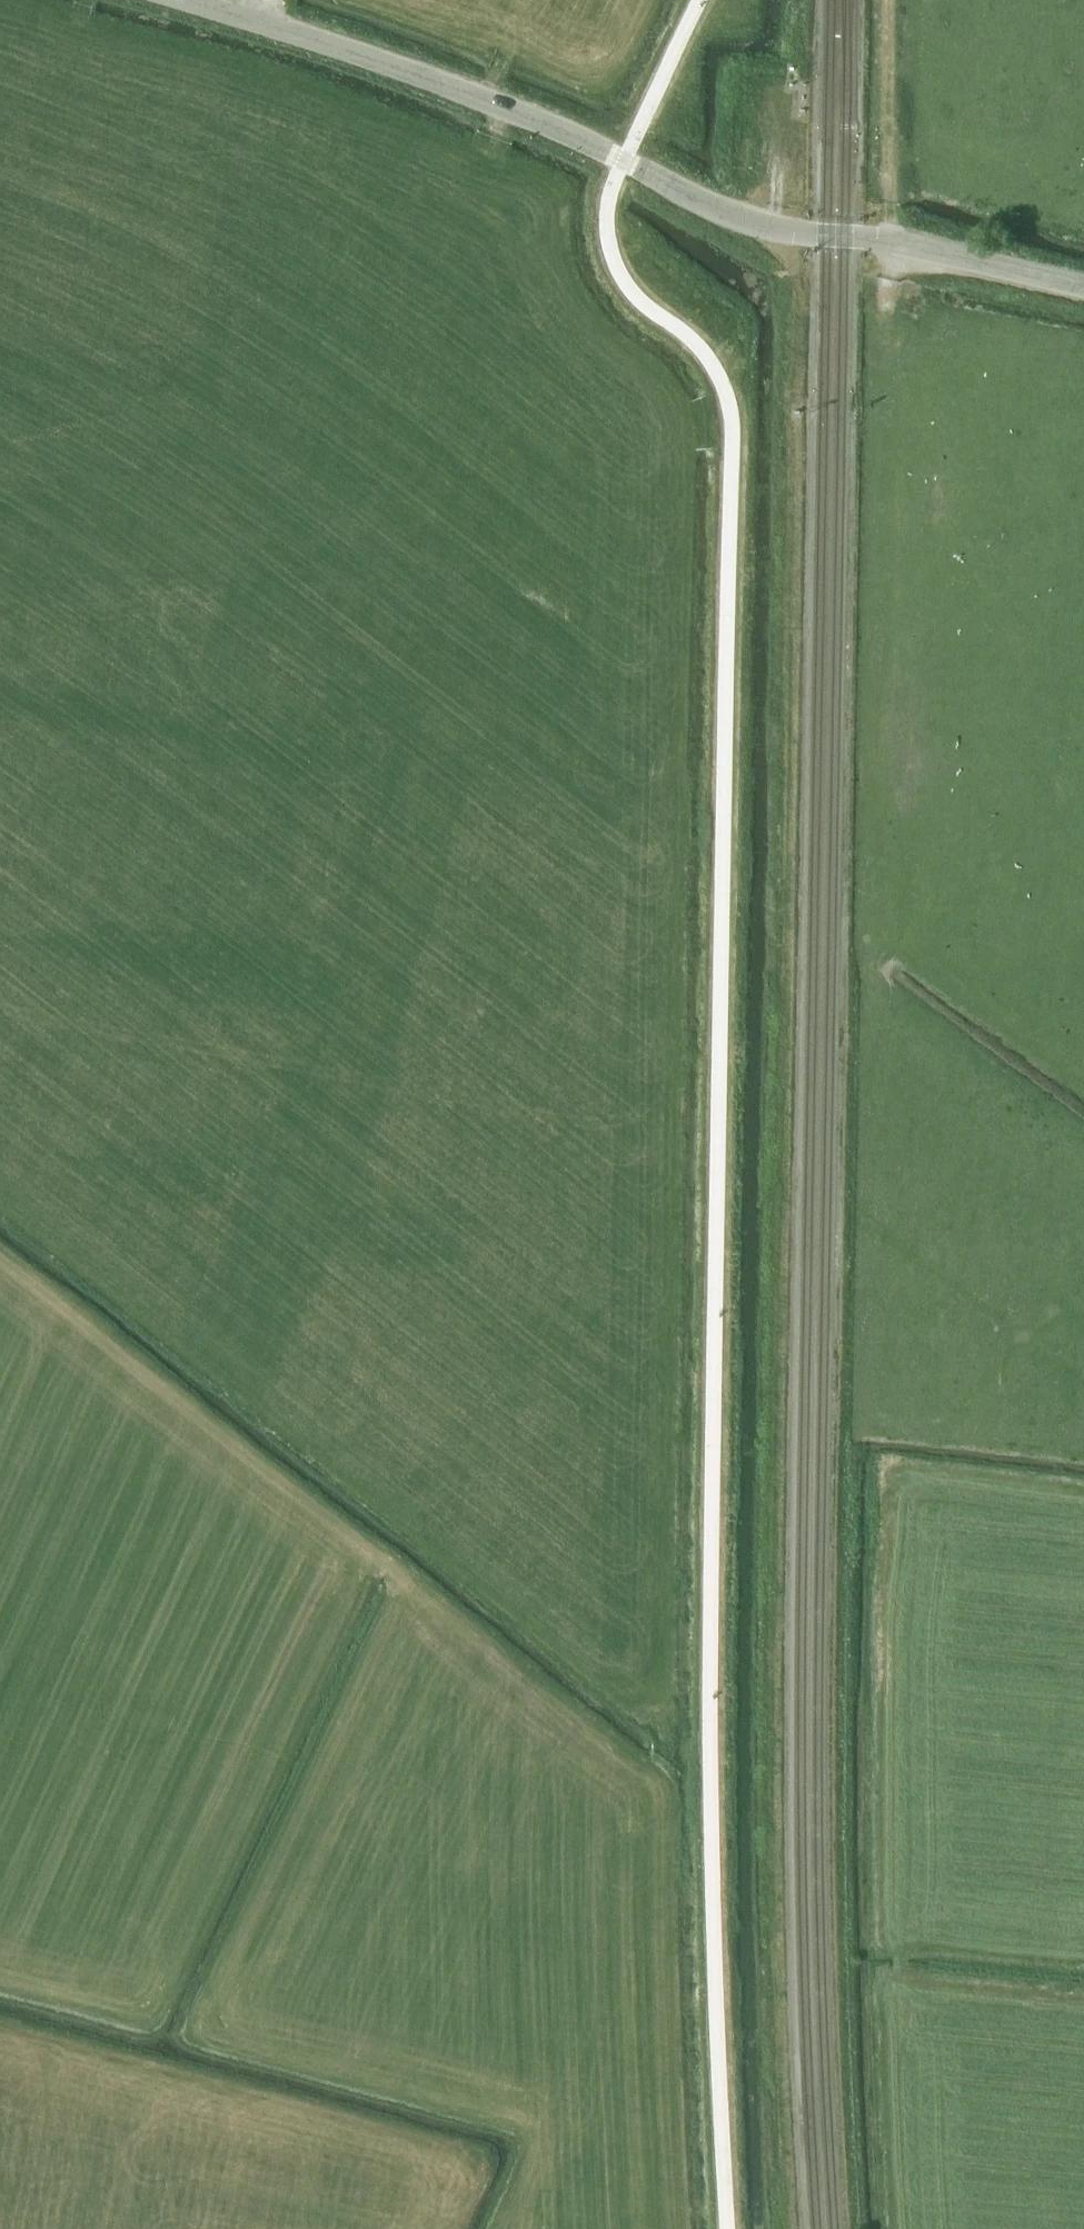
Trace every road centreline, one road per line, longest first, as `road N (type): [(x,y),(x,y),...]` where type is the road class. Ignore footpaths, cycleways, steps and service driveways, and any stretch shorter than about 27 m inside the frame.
road 1 (tertiary): [(1083,286),(899,243),(752,223),(490,102),(188,0)]

